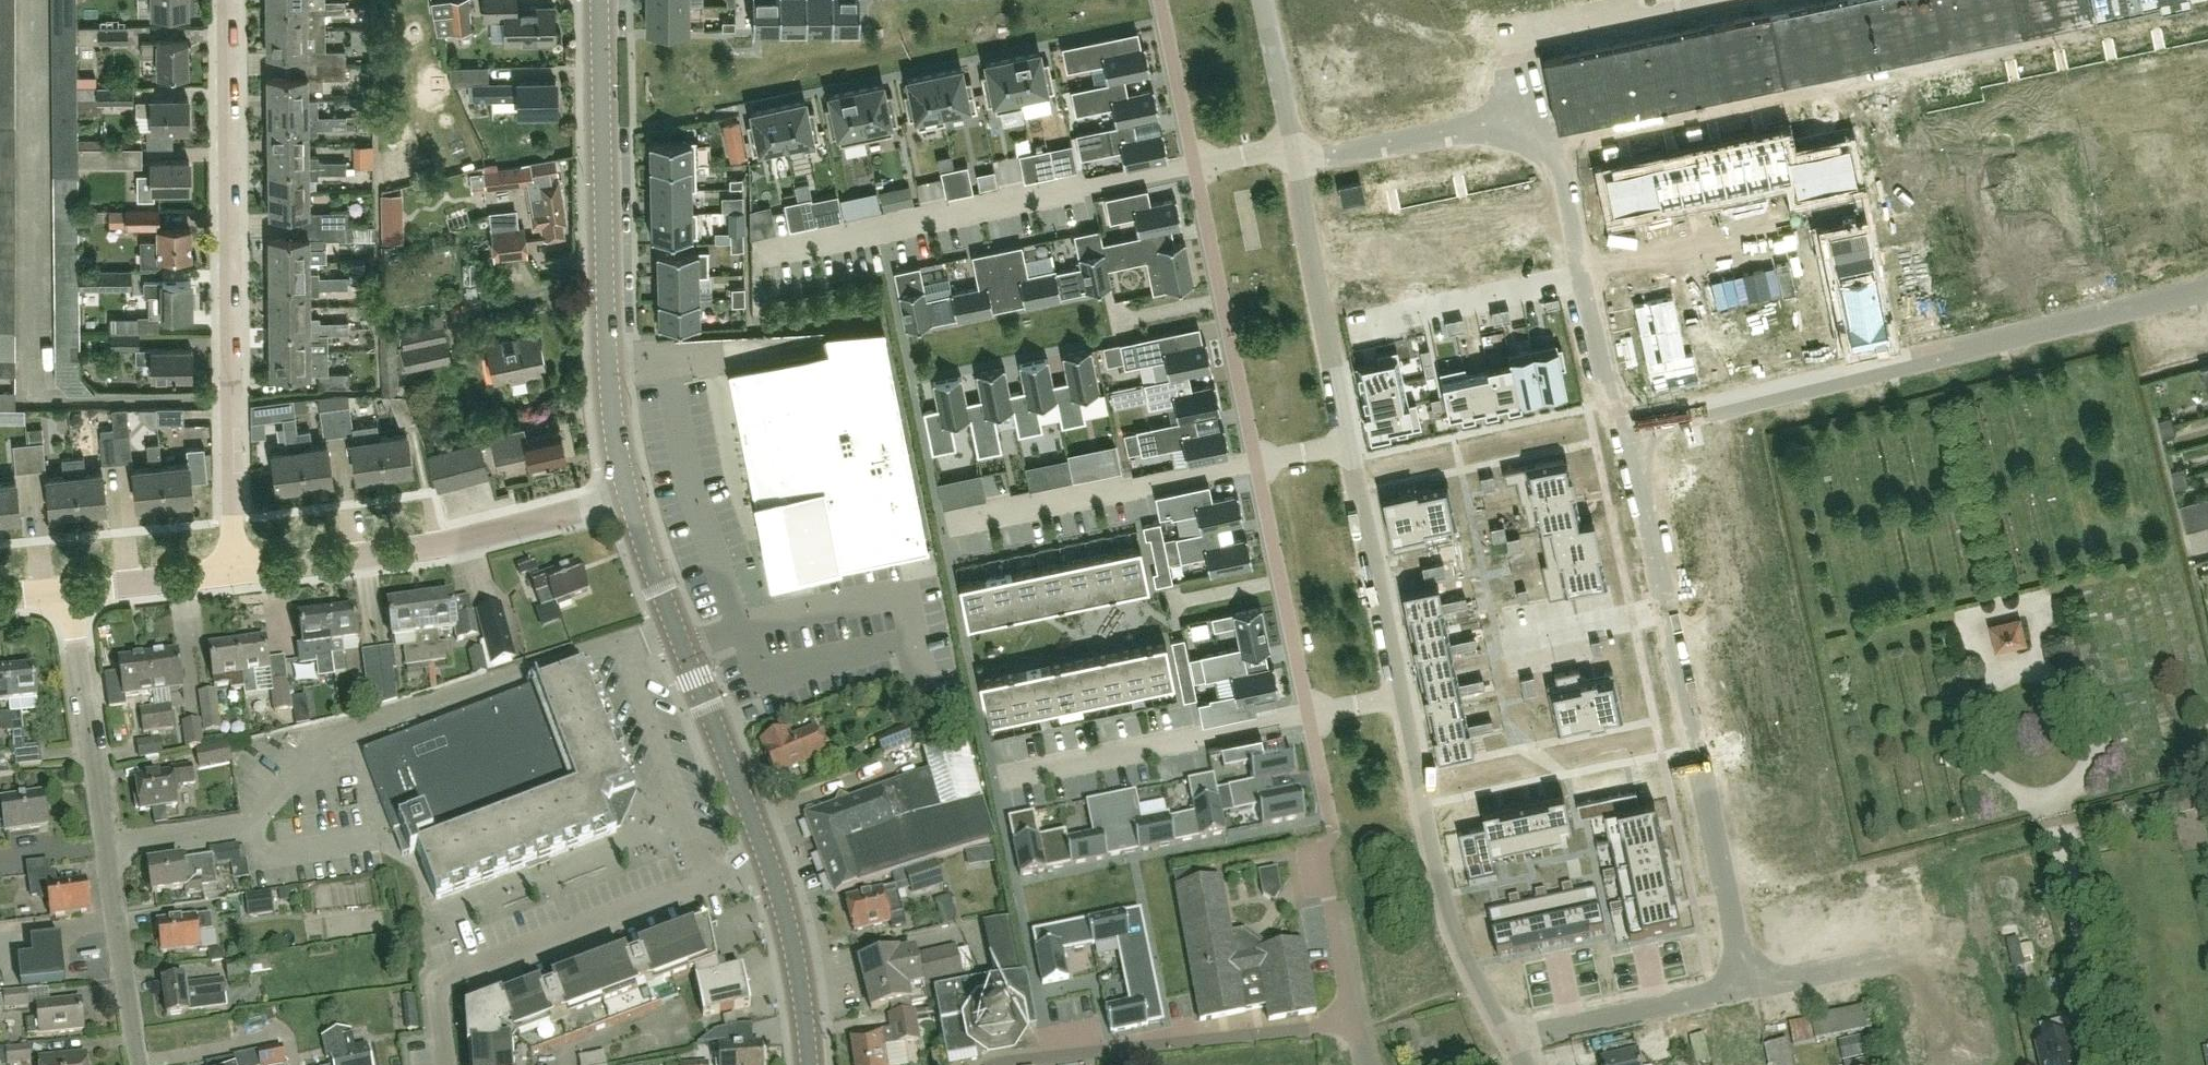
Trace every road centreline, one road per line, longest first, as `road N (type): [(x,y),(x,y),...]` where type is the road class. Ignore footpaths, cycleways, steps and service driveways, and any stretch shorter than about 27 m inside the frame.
road 1 (tertiary): [(810,1064),(796,953),(768,855),(632,501)]
road 2 (residential): [(233,577),(227,0)]
road 3 (residential): [(1749,984),(1624,422)]
road 4 (tertiary): [(632,501),(606,345),(600,0)]
road 5 (residential): [(139,1064),(71,591)]
road 6 (residential): [(755,251),(1195,164)]
road 7 (residential): [(233,577),(435,550),(632,501)]
road 8 (residential): [(999,1064),(1359,1023)]
road 9 (residential): [(1505,1034),(1455,934),(1404,695)]
road 10 (residential): [(1877,81),(2207,10)]
road 11 (residential): [(1553,149),(1877,81)]
road 12 (residential): [(1624,422),(1937,348)]
road 13 (residential): [(1257,461),(1195,164)]
road 14 (residential): [(962,522),(1257,461)]
road 15 (residential): [(1014,771),(1309,713)]
road 16 (track): [(2118,1064),(2048,793)]
road 17 (residential): [(1350,442),(1295,168)]
road 18 (residential): [(1937,348),(2207,285)]
road 19 (residential): [(1877,81),(1937,348)]
road 20 (residential): [(1404,695),(1350,442)]
road 21 (residential): [(1309,713),(1257,461)]
road 22 (residential): [(1295,168),(1544,112)]
road 23 (residential): [(1505,1034),(1749,984)]
road 24 (residential): [(1585,274),(1358,325)]
road 25 (residential): [(1782,228),(1585,274)]
road 26 (residential): [(1359,1023),(1325,853)]
road 27 (residential): [(1749,984),(1916,950)]
road 28 (residential): [(1195,164),(1160,0)]
road 29 (residential): [(71,591),(233,577)]
road 30 (residential): [(1624,422),(1585,274)]
road 31 (residential): [(1290,145),(1262,0)]
road 32 (residential): [(1585,274),(1553,149)]

